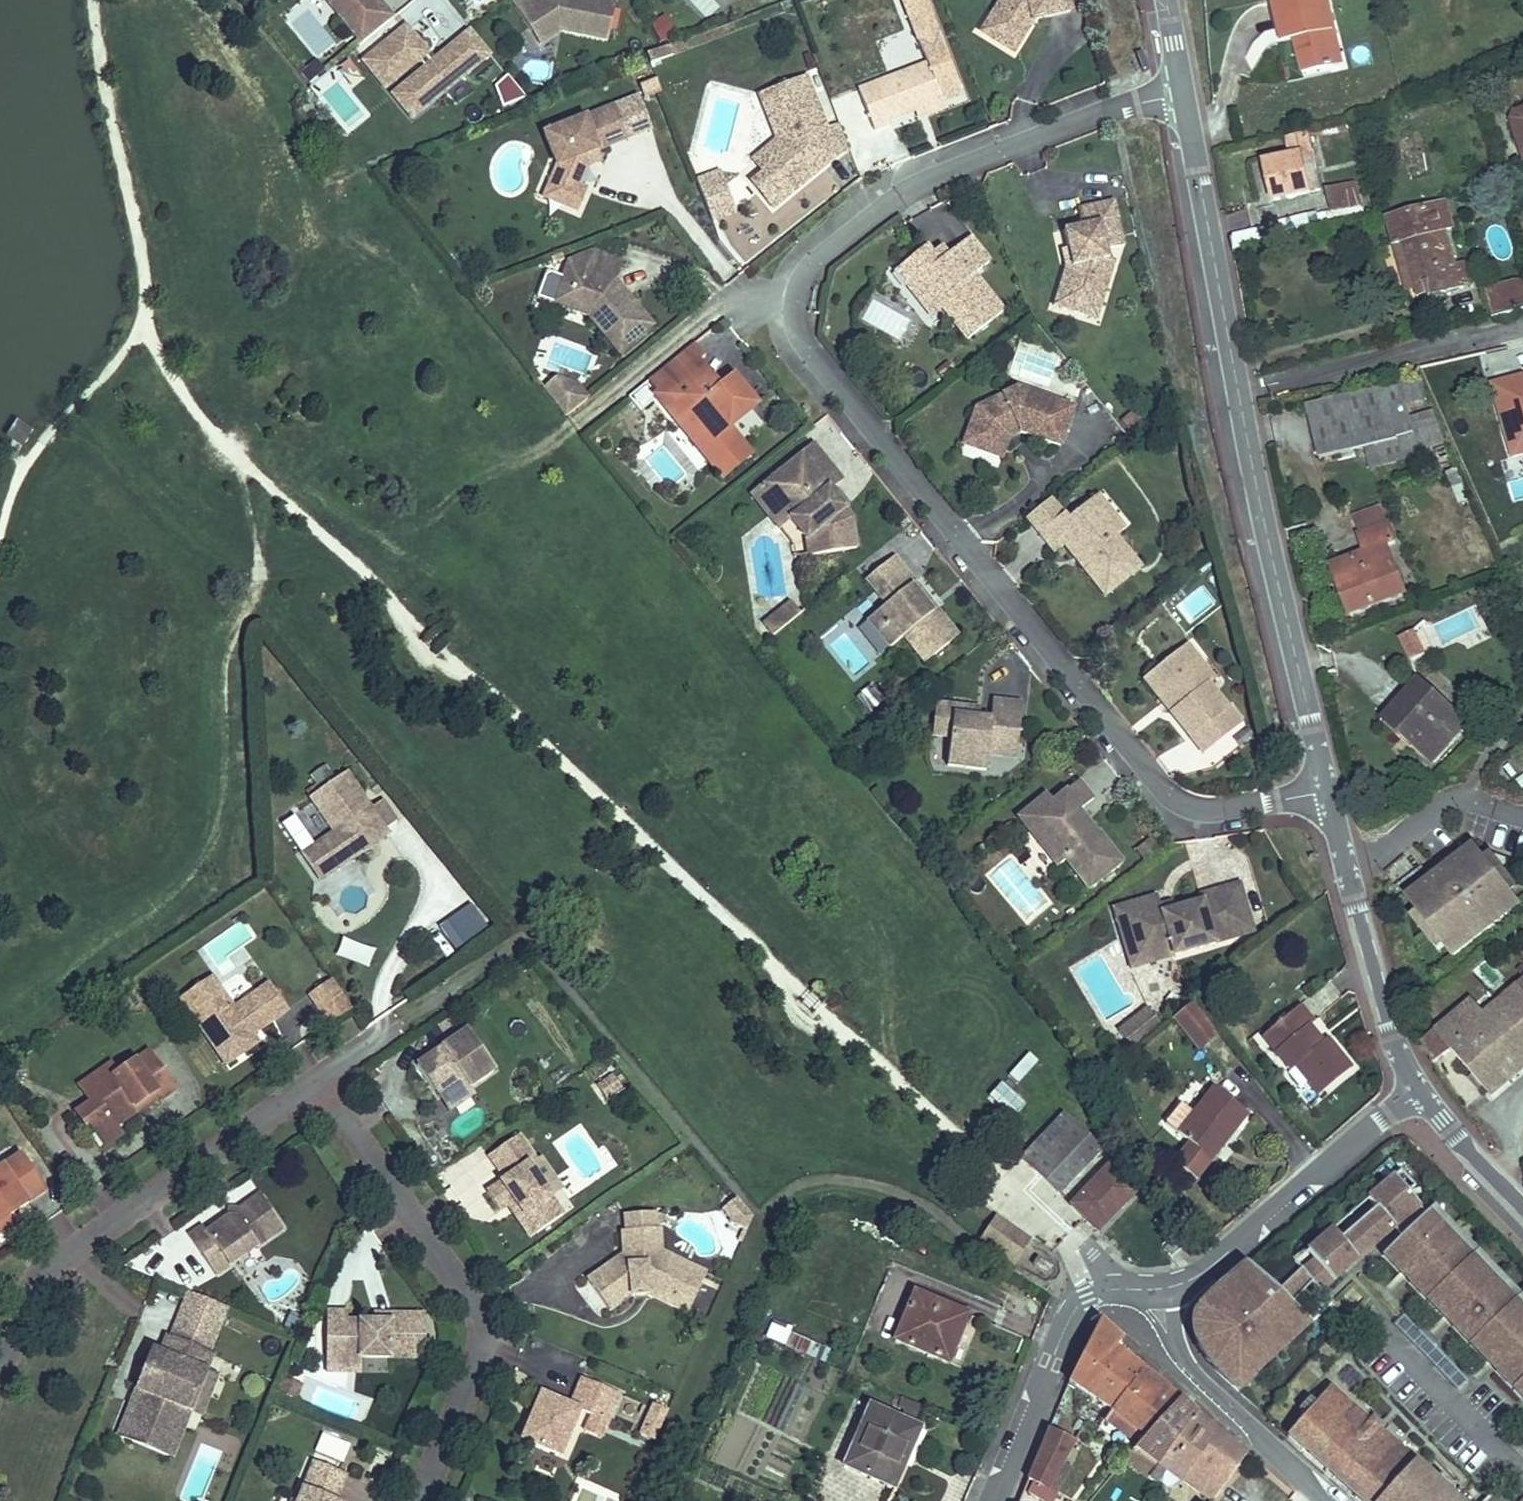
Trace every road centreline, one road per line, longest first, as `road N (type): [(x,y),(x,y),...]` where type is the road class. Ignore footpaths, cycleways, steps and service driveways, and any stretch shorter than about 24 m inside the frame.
road 1 (residential): [(1328,788),(1229,806),(1198,807),(1167,794),(802,336),(796,302),(812,267),(898,193),(1181,76)]
road 2 (residential): [(314,1080),(469,1298),(480,1350),(419,1500)]
road 3 (residential): [(0,1366),(30,1290),(57,1260),(314,1080)]
road 4 (tertiary): [(1236,387),(1328,788)]
road 5 (residential): [(1166,1288),(1222,1258),(1415,1092)]
road 6 (tertiary): [(1181,76),(1236,387)]
road 7 (residential): [(995,1500),(1071,1314),(1089,1294),(1166,1288)]
road 8 (residential): [(1236,387),(1522,322)]
road 9 (residential): [(1330,1500),(1180,1354),(1166,1288)]
road 10 (tertiary): [(1347,862),(1393,1045),(1415,1092)]
road 11 (residential): [(1347,862),(1392,848),(1447,800),(1483,798),(1522,809)]
road 12 (tertiary): [(1415,1092),(1522,1213)]

